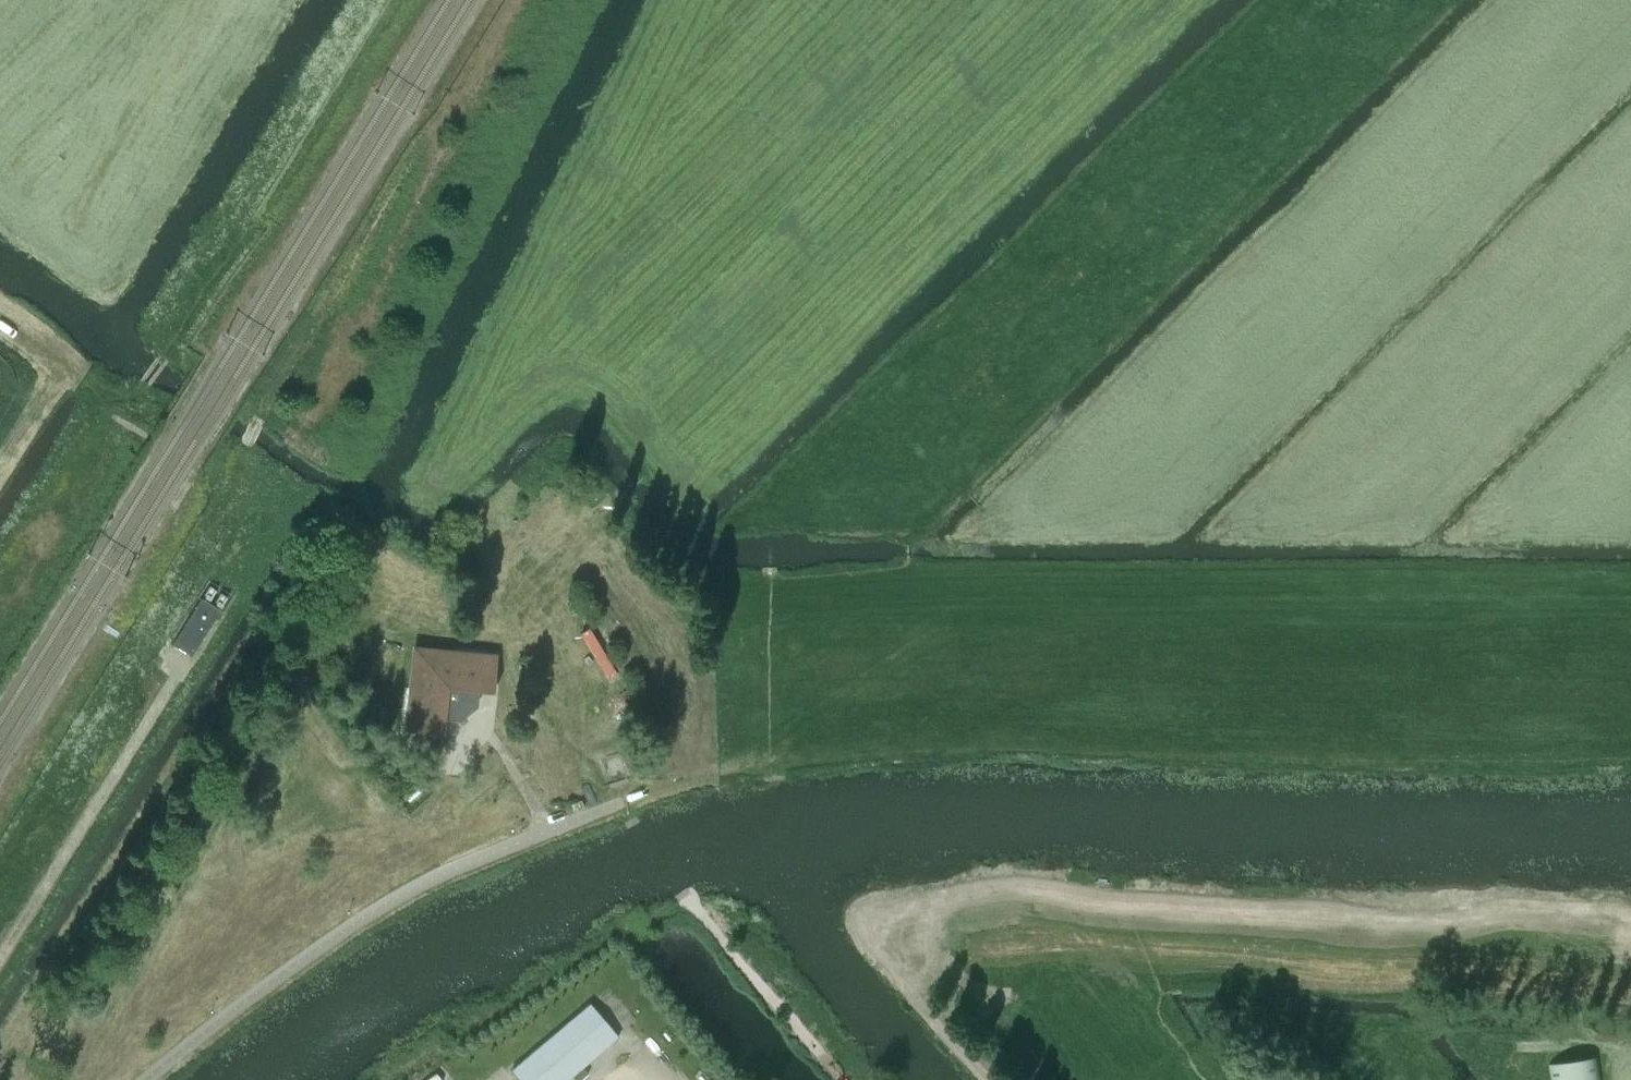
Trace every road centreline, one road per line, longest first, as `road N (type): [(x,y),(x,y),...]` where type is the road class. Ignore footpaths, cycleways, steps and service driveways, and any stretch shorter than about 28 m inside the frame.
road 1 (track): [(628,801),(717,772),(978,748),(1630,748)]

